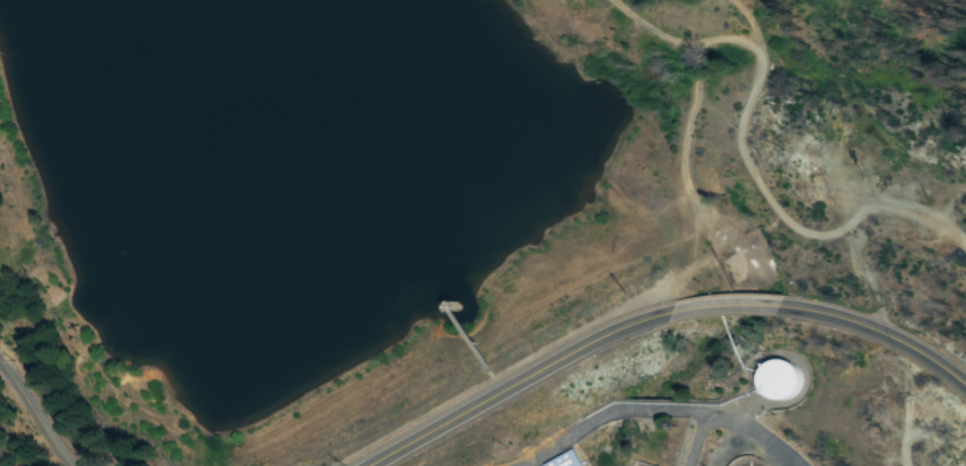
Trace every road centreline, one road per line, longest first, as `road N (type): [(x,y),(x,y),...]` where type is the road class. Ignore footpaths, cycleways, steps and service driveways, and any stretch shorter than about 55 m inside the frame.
road 1 (secondary): [(655,318),(565,358),(372,465)]
road 2 (secondary): [(965,387),(879,331),(807,310)]
road 3 (secondary): [(807,310),(735,305),(655,318)]
road 4 (residential): [(70,465),(0,364)]

